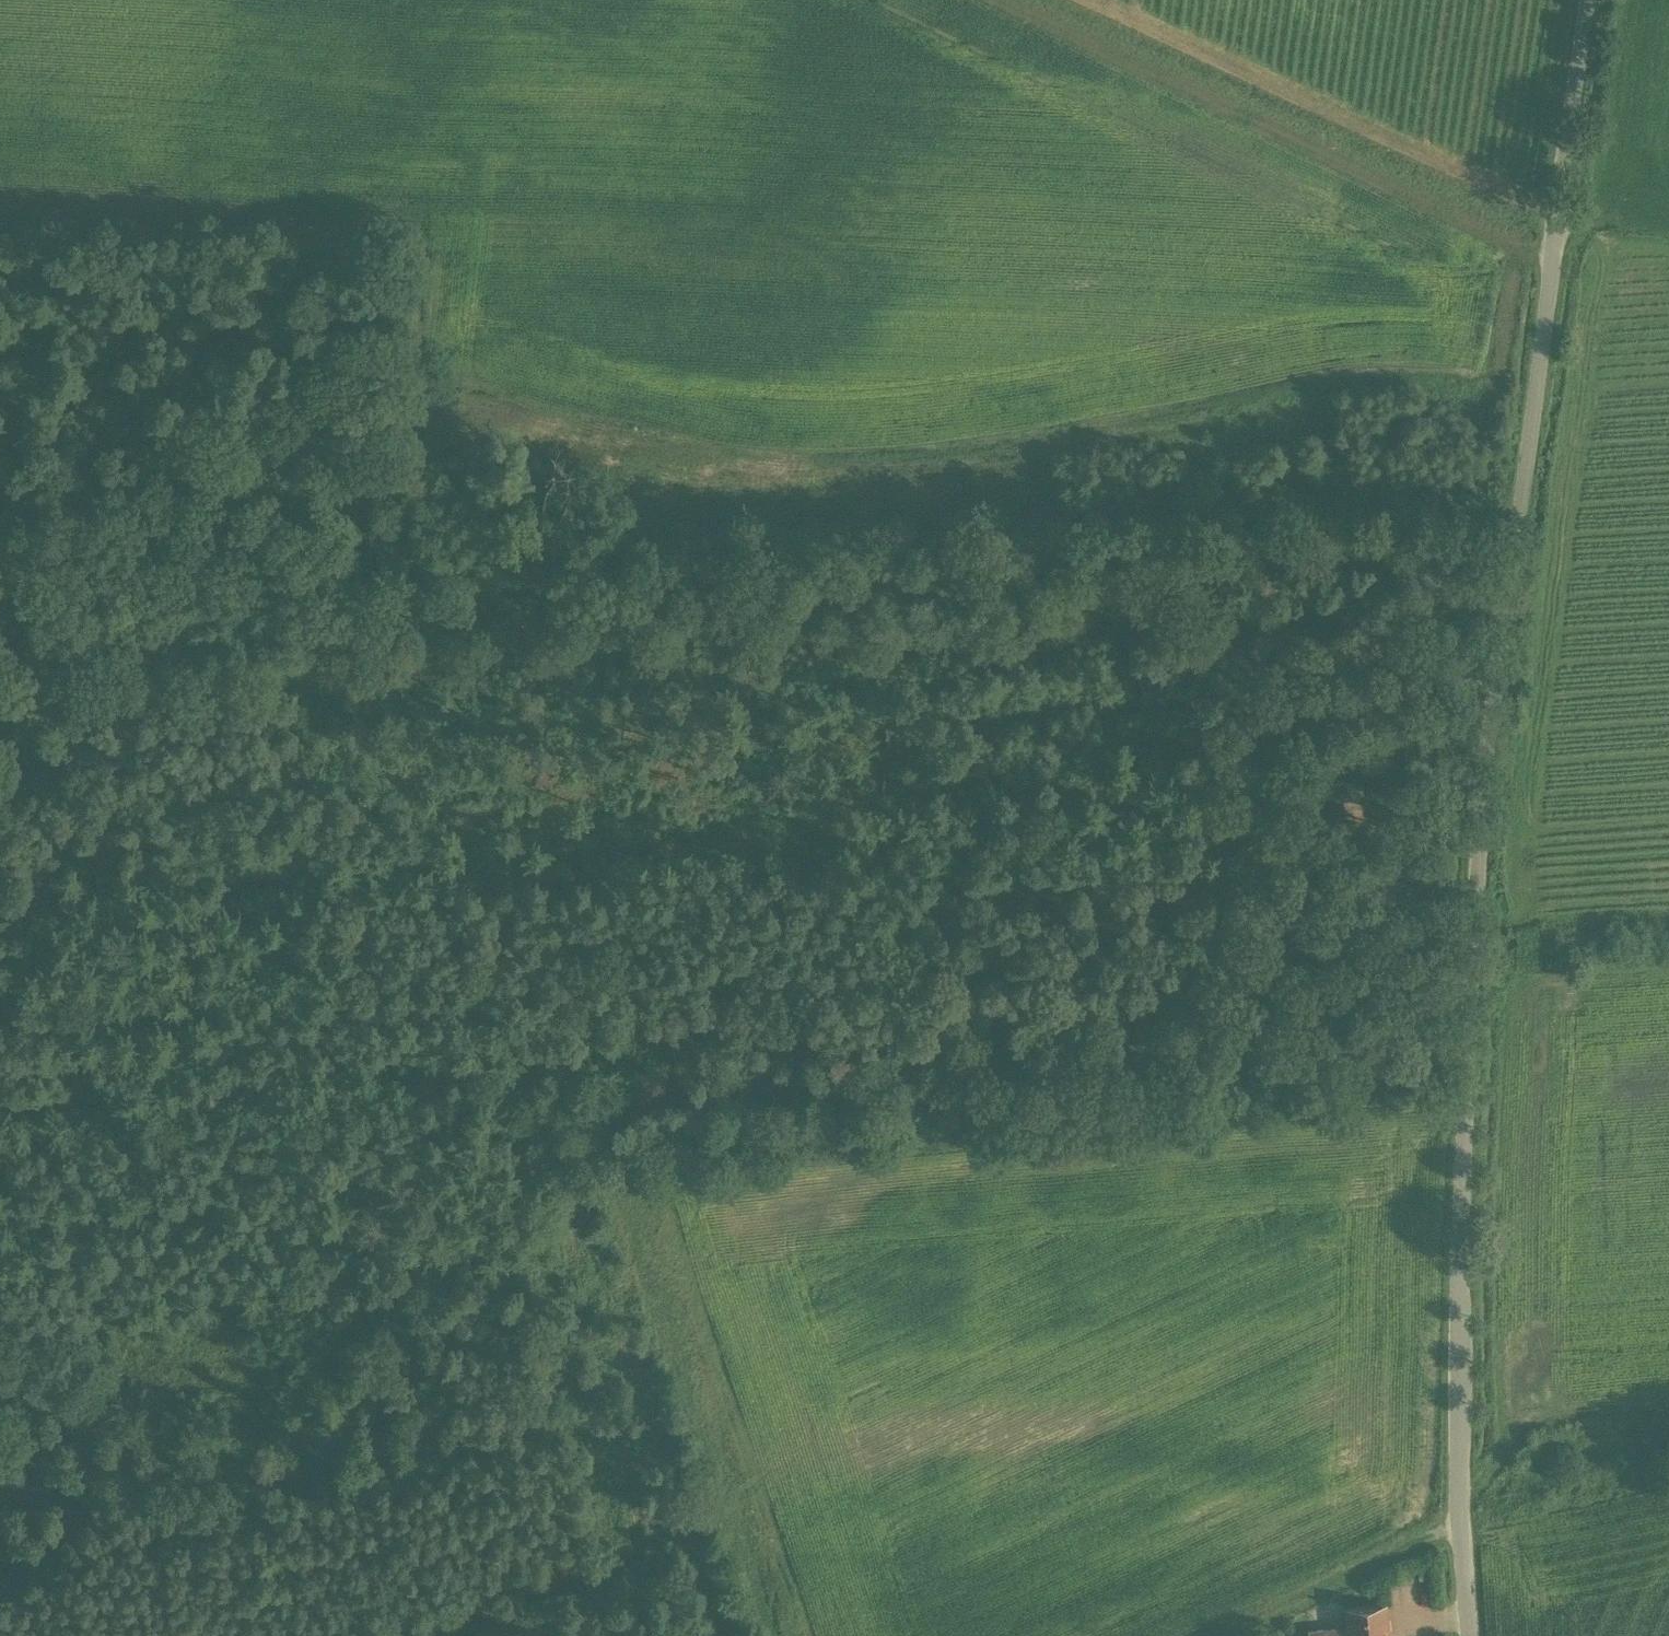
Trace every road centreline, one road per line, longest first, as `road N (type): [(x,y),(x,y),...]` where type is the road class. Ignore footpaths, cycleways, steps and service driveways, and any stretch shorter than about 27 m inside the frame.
road 1 (unclassified): [(1473,1635),(1463,1463),(1465,1146),(1478,901),(1587,0)]
road 2 (track): [(1177,1635),(1401,1536),(1466,1515)]

